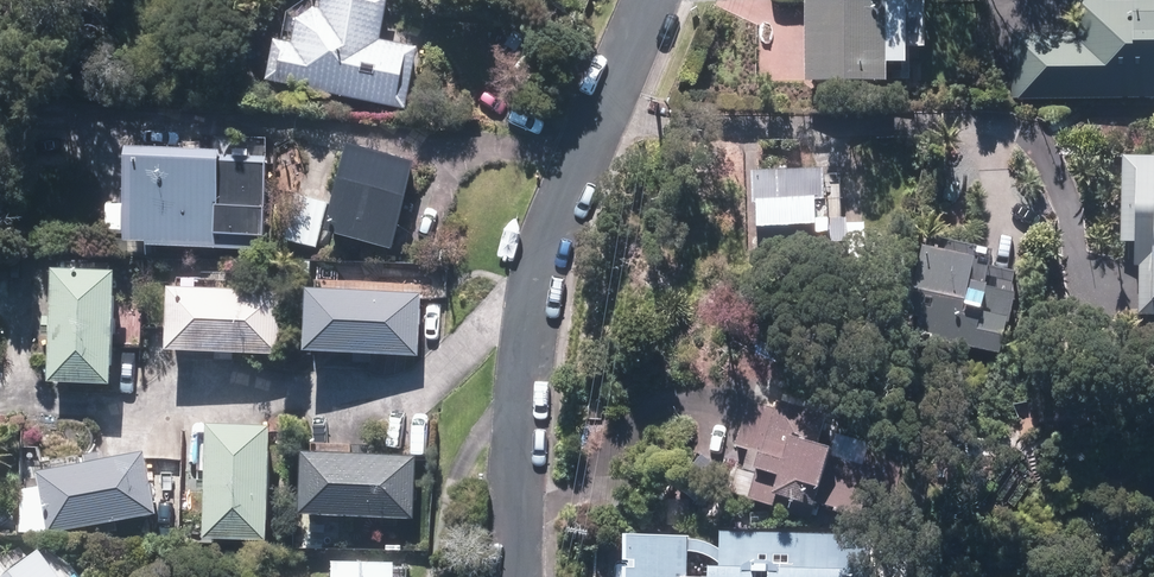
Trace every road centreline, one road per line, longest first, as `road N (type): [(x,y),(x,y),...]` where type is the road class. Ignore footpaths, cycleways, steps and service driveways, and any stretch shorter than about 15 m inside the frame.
road 1 (residential): [(519,576),(533,281),(653,0)]

